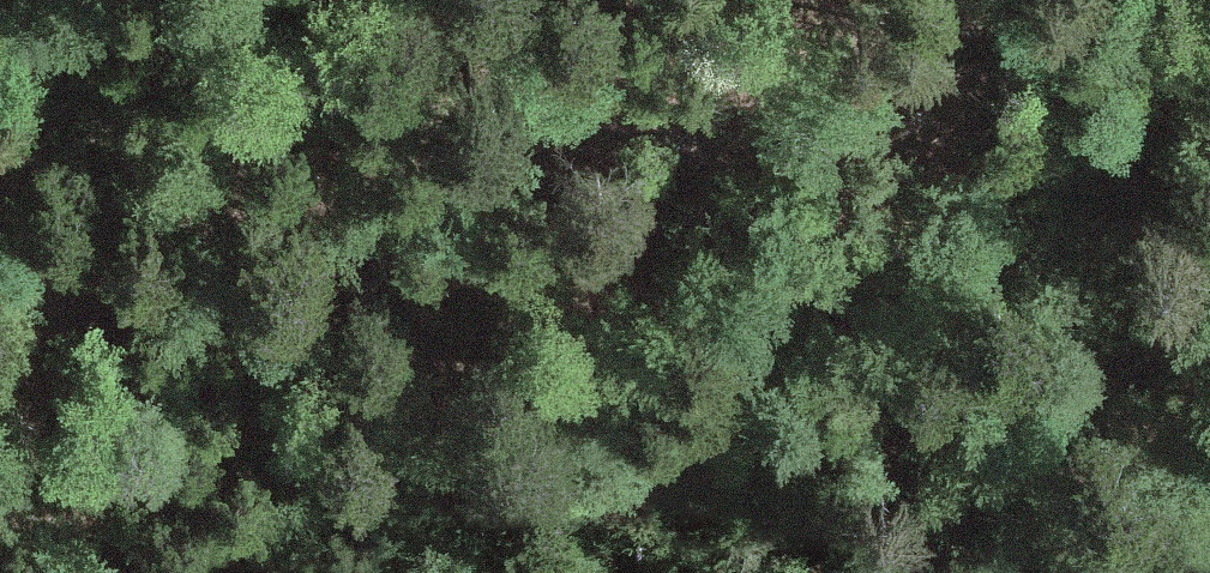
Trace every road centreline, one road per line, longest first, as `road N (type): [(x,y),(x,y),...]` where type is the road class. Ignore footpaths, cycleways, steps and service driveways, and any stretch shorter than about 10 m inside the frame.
road 1 (track): [(1209,22),(1166,52),(920,104),(572,134),(393,182),(0,360)]
road 2 (track): [(836,572),(1131,366),(1209,287)]
road 3 (track): [(62,328),(36,225),(63,73),(91,0)]

